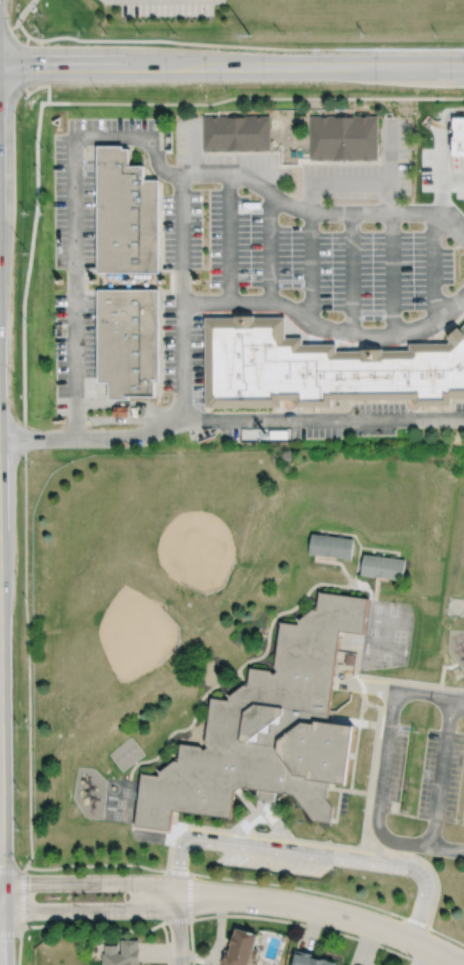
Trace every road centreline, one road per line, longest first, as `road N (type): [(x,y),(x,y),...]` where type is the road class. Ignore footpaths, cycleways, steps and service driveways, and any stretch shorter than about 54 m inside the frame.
road 1 (secondary): [(0,68),(463,67)]
road 2 (residential): [(463,964),(392,930),(314,907),(178,896)]
road 3 (residential): [(178,896),(130,881),(0,880)]
road 4 (residential): [(0,913),(131,909),(178,896)]

